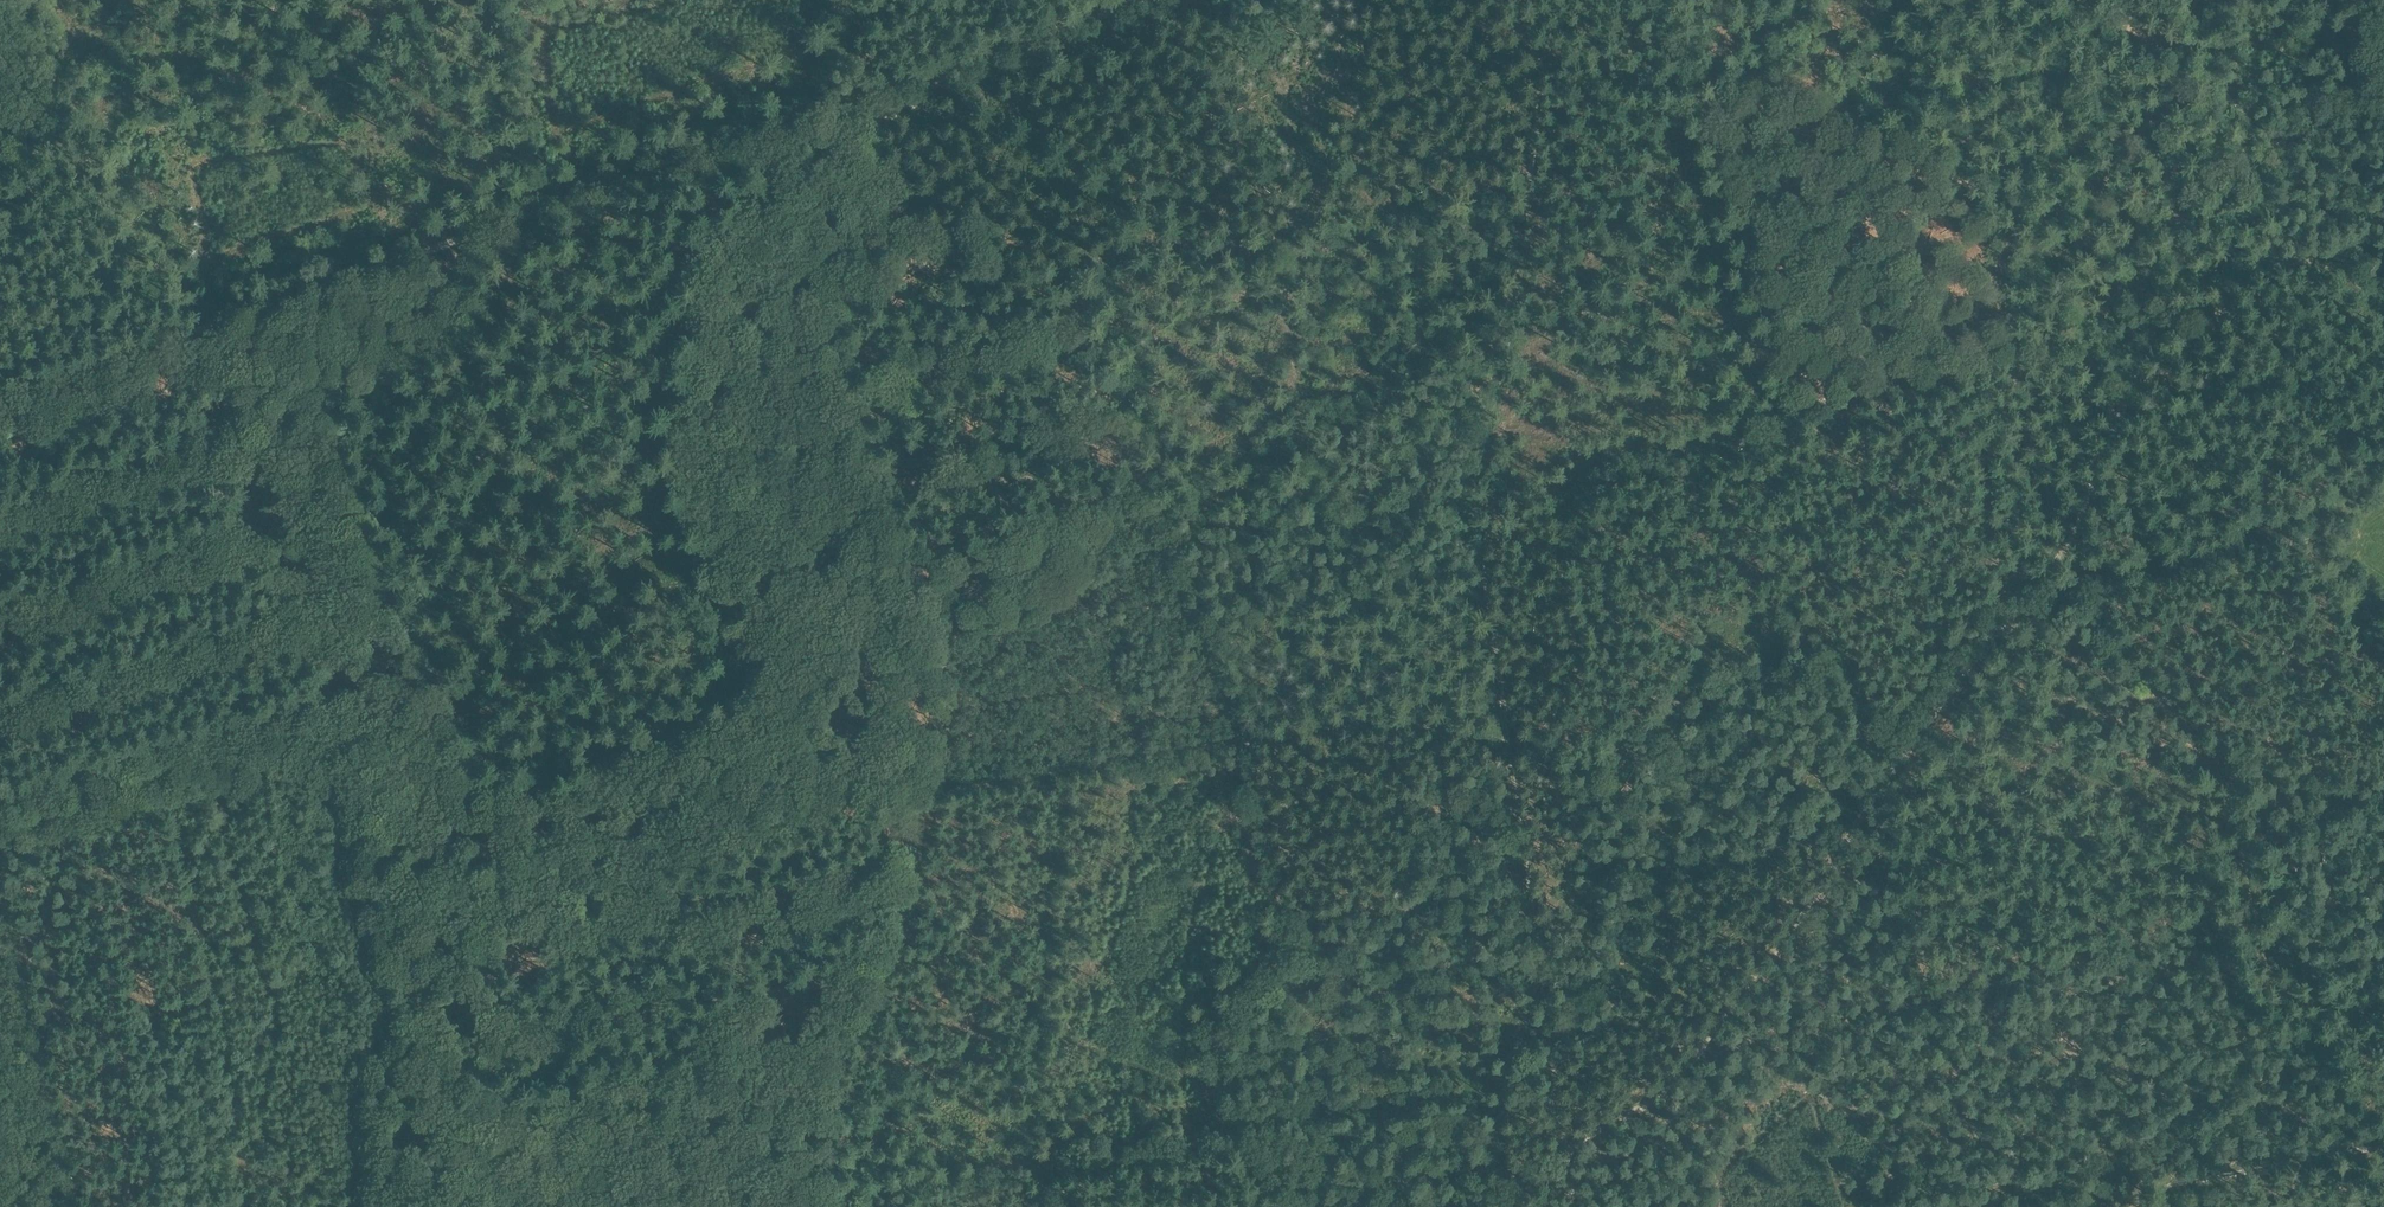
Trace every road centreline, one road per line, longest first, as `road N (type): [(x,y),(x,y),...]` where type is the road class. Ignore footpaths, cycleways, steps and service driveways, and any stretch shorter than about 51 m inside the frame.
road 1 (track): [(209,332),(291,295),(1138,0)]
road 2 (track): [(2038,585),(1901,755),(1823,889),(1668,1088),(1484,1206)]
road 3 (track): [(1508,742),(1467,440),(1509,349),(1540,69),(1495,0)]
road 4 (track): [(1508,742),(1571,1206)]
road 5 (track): [(1228,1128),(1231,1112),(1212,1033),(1217,1019),(1270,979),(1287,918),(1246,737)]
road 6 (track): [(20,0),(209,332)]
road 7 (track): [(384,1206),(383,1167),(428,1035),(427,977),(388,873)]
road 8 (track): [(1303,1206),(1282,1166),(1243,1131),(1034,1154)]
road 9 (track): [(1042,1206),(1034,1154),(837,1191),(838,1206)]
road 10 (track): [(2131,382),(2078,517),(2038,585)]
road 11 (track): [(0,400),(209,332)]
road 12 (track): [(81,1206),(37,1032)]
road 13 (track): [(37,1032),(0,875)]

